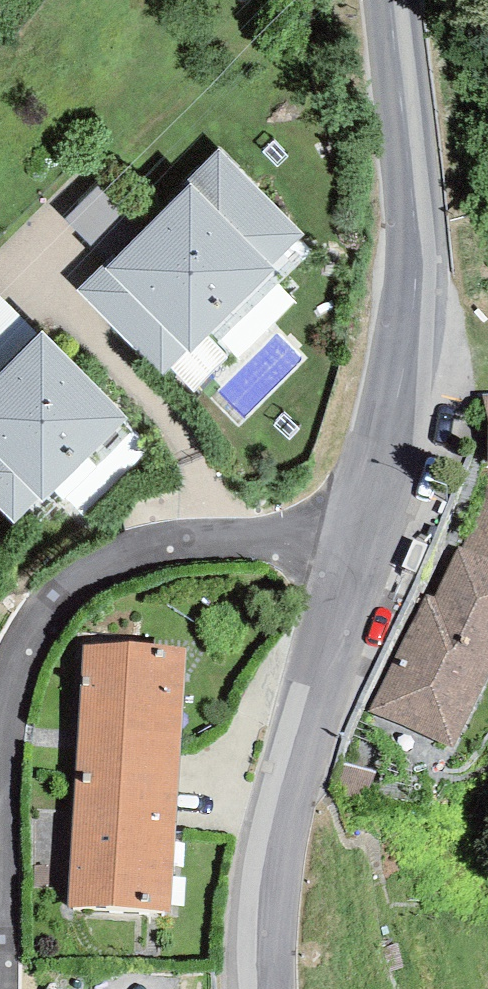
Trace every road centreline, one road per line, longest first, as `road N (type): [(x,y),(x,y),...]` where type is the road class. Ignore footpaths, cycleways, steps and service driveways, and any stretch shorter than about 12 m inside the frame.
road 1 (residential): [(9,988),(17,718),(66,592),(110,561),(149,552),(252,543),(357,550)]
road 2 (tertiary): [(392,0),(415,279),(402,375),(357,550)]
road 3 (tertiary): [(357,550),(268,856),(261,988)]

